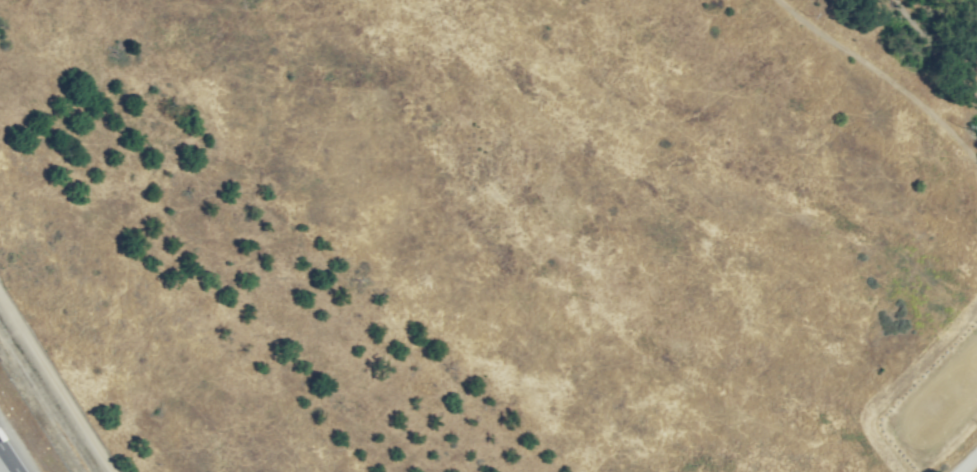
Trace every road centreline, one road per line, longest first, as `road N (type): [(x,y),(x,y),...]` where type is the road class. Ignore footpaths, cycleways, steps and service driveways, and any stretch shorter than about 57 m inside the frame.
road 1 (track): [(976,167),(954,137),(788,0)]
road 2 (residential): [(0,303),(110,471)]

